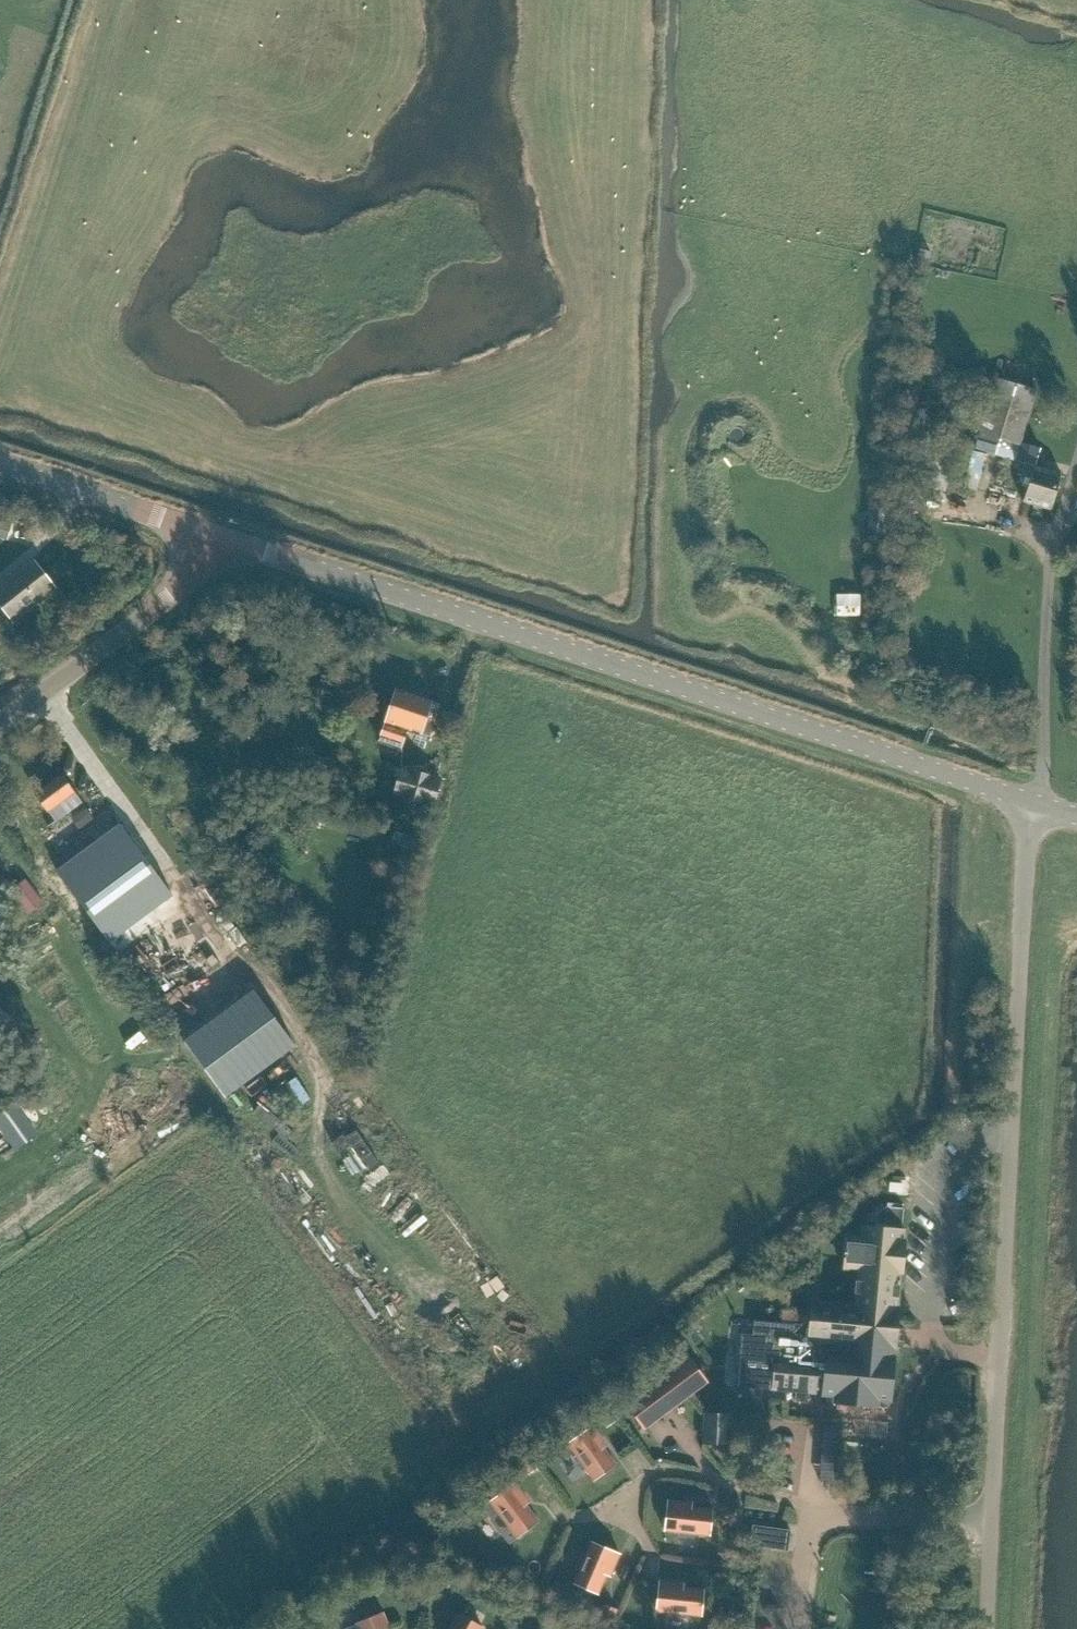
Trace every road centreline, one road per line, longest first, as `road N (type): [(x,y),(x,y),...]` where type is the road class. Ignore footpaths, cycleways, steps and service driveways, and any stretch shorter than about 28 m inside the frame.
road 1 (tertiary): [(1030,805),(232,543)]
road 2 (unclassified): [(995,1519),(1030,805)]
road 3 (unclassified): [(0,718),(232,543)]
road 4 (tertiary): [(232,543),(0,467)]
road 5 (residential): [(808,1514),(673,1470),(649,1474),(613,1508)]
road 6 (residential): [(995,1519),(808,1514)]

